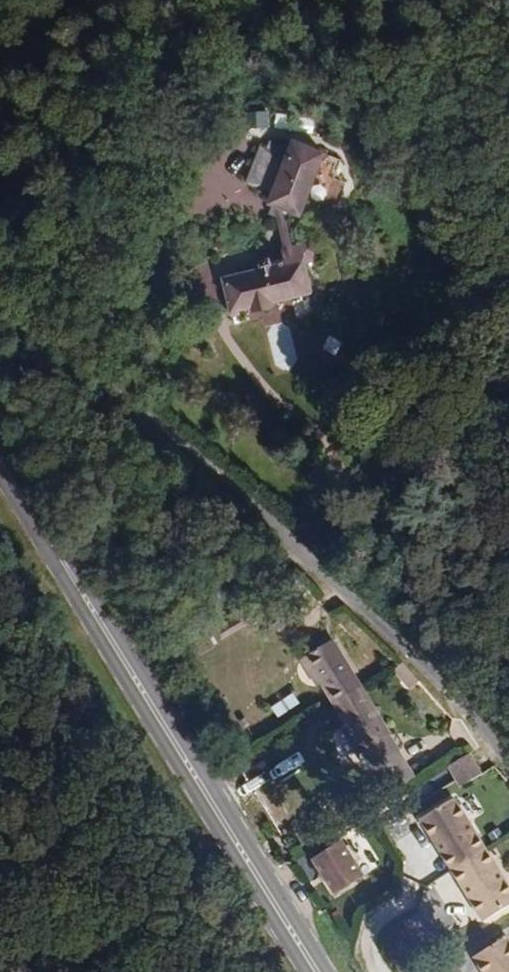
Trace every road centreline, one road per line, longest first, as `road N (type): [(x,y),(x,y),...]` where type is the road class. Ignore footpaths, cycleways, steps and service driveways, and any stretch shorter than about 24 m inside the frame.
road 1 (secondary): [(0,460),(317,971)]

